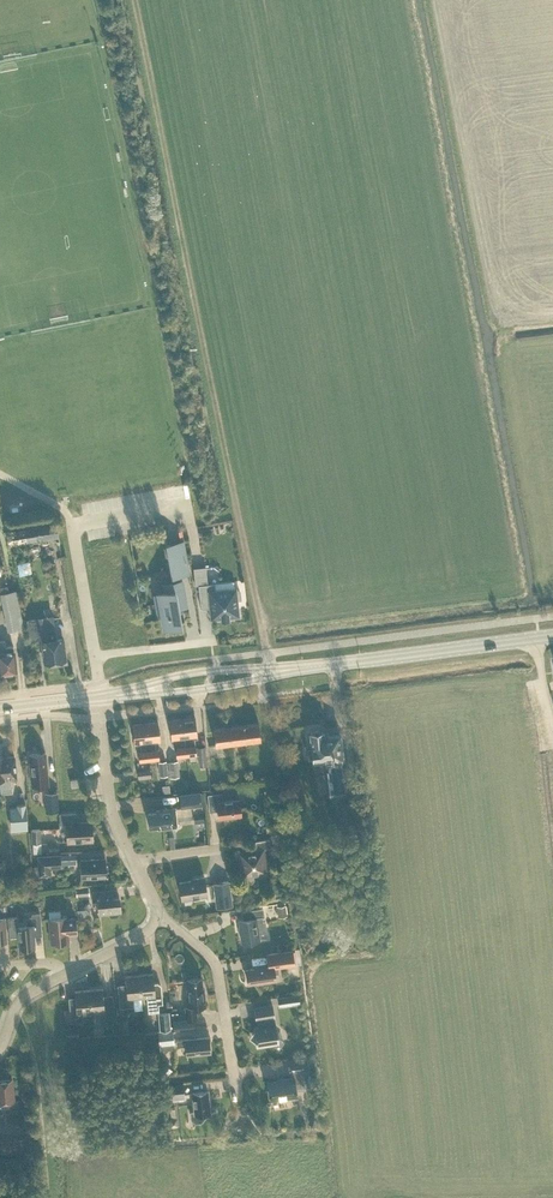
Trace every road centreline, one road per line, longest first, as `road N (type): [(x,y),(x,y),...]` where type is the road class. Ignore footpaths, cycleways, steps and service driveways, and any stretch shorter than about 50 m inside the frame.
road 1 (track): [(270,677),(135,0)]
road 2 (primary): [(337,662),(213,670),(102,696)]
road 3 (primary): [(102,696),(205,690),(337,662)]
road 4 (primary): [(337,662),(552,636)]
road 5 (residential): [(237,1097),(218,972),(211,957),(157,915)]
road 6 (residential): [(56,504),(71,525),(102,696)]
road 7 (residential): [(133,861),(112,815),(102,696)]

